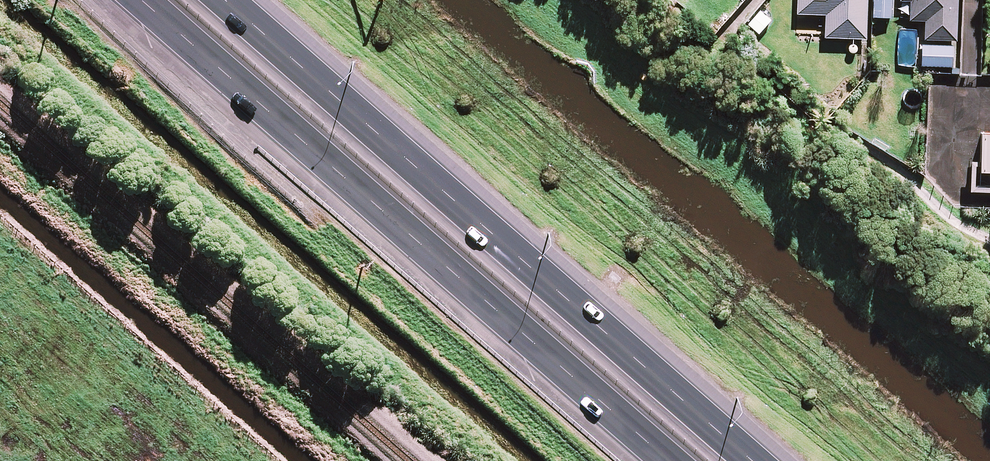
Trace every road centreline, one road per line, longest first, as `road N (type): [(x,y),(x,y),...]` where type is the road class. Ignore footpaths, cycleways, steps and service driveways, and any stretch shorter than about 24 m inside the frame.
road 1 (motorway): [(229,0),(775,460)]
road 2 (motorway): [(655,460),(123,0)]
road 3 (motorway): [(228,0),(751,460)]

